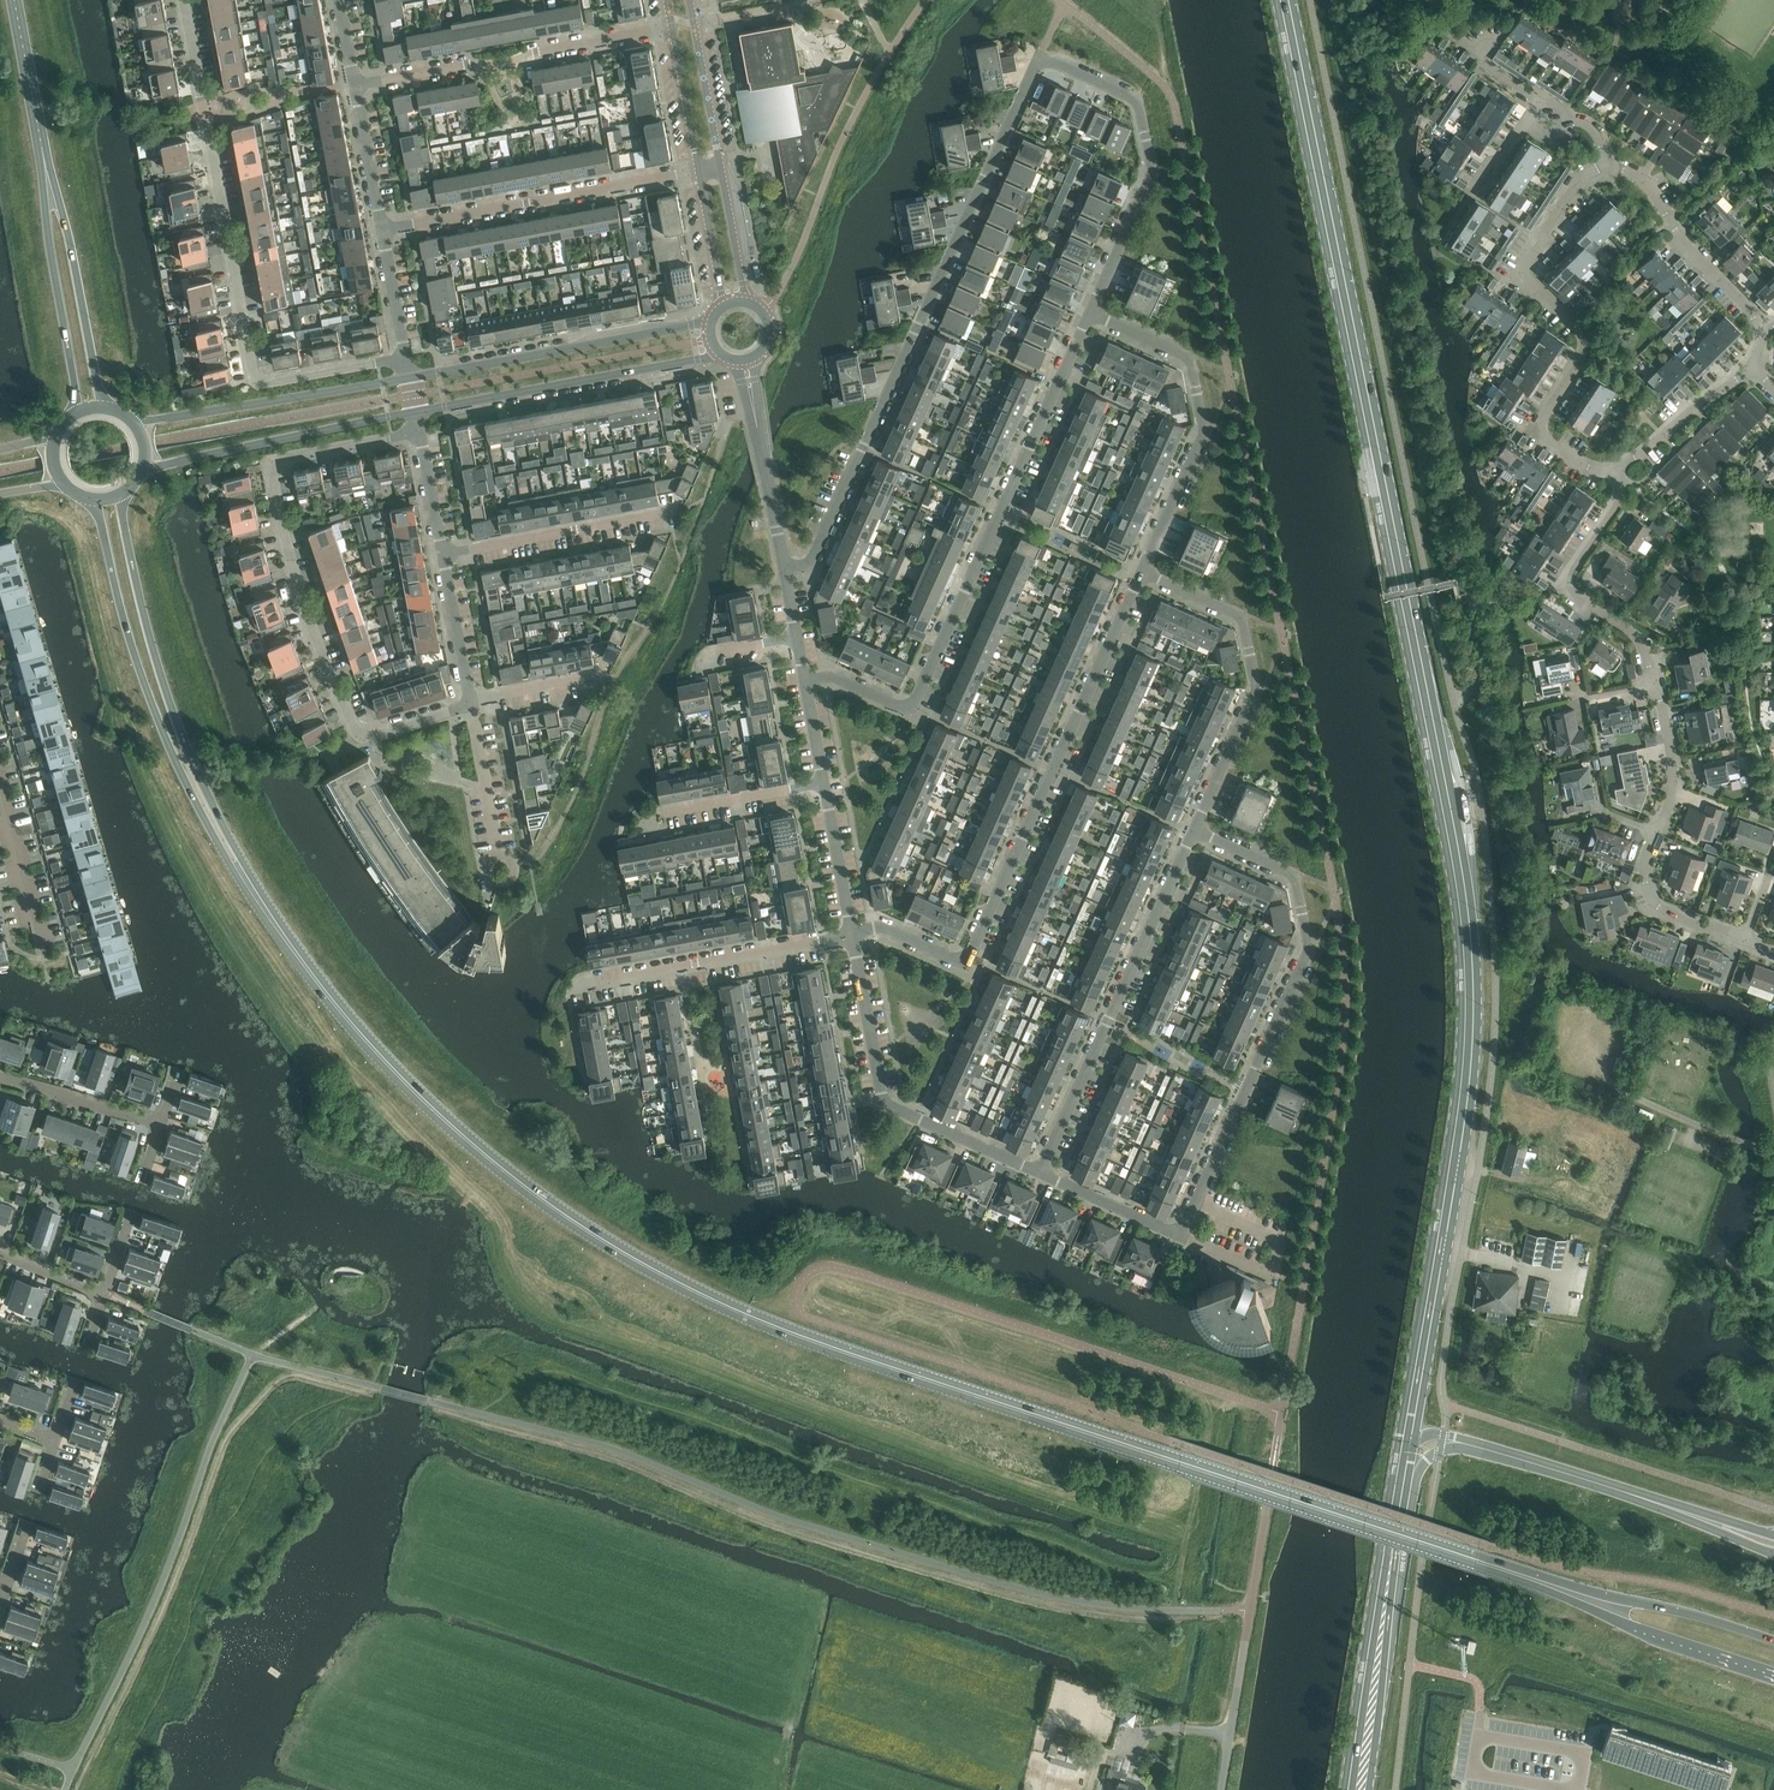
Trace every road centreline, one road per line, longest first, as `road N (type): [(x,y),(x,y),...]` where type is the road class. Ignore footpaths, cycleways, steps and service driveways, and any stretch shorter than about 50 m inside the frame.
road 1 (primary): [(1578,1593),(796,1336),(680,1285),(555,1214),(393,1072),(236,867),(180,751),(136,622),(111,503)]
road 2 (secondary): [(1358,1789),(1462,1151),(1473,946),(1288,0)]
road 3 (residential): [(1773,951),(1664,910),(1645,882),(1673,780),(1660,700),(1644,649),(1628,627),(1574,594),(1572,574),(1620,497),(1616,467)]
road 4 (residential): [(785,570),(810,567),(1043,54)]
road 5 (residential): [(469,701),(358,739),(303,610),(265,461),(417,432)]
road 6 (residential): [(805,680),(831,676),(913,712),(1088,312)]
road 7 (residential): [(854,933),(888,929),(966,963),(1140,573)]
road 8 (residential): [(405,355),(254,384),(183,0)]
road 9 (residential): [(1182,1239),(1310,951),(1294,875),(1198,832)]
road 10 (residential): [(1616,467),(1599,472),(1545,440),(1541,418),(1587,340),(1518,279),(1568,194),(1585,174),(1609,167)]
road 11 (primary): [(92,409),(16,0)]
road 12 (residential): [(1042,1176),(1198,832)]
road 13 (residential): [(1042,1176),(885,1103),(854,933)]
road 14 (residential): [(1140,573),(1204,440),(1186,355),(1088,312)]
road 15 (residential): [(1198,832),(1254,694),(1237,616),(1140,573)]
road 16 (residential): [(1088,312),(1151,171),(1135,97),(1043,54)]
road 17 (residential): [(379,226),(698,168)]
road 18 (tertiary): [(416,410),(724,355)]
road 19 (tertiary): [(711,324),(409,376)]
road 20 (residential): [(572,989),(854,933)]
road 21 (tertiary): [(409,376),(137,425)]
road 22 (tertiary): [(147,469),(416,410)]
road 23 (residential): [(441,558),(669,516)]
road 24 (residential): [(1763,335),(1645,184),(1609,167)]
road 25 (residential): [(785,570),(745,359)]
road 26 (primary): [(1578,1593),(1631,1627),(1773,1676)]
road 27 (primary): [(1773,1640),(1676,1610),(1578,1593)]
road 28 (unclassified): [(1220,1789),(1250,1607)]
road 29 (residential): [(1616,467),(1753,366)]
road 30 (residential): [(505,56),(671,24)]
road 31 (residential): [(0,1078),(160,1122)]
road 32 (tertiary): [(723,162),(692,0)]
road 33 (residential): [(661,813),(823,783)]
road 34 (residential): [(38,957),(0,804)]
road 35 (residential): [(353,85),(505,56)]
road 36 (residential): [(499,852),(469,701)]
road 37 (residential): [(1182,1239),(1042,1176)]
road 38 (residential): [(854,933),(823,783)]
road 39 (tertiary): [(671,24),(698,168)]
road 40 (residential): [(469,701),(441,558)]
road 41 (residential): [(379,226),(353,85)]
road 42 (tertiary): [(748,302),(723,162)]
road 43 (tertiary): [(698,168),(725,304)]
road 44 (residential): [(405,355),(379,226)]
road 45 (residential): [(596,677),(469,701)]
road 46 (residential): [(441,558),(417,432)]

